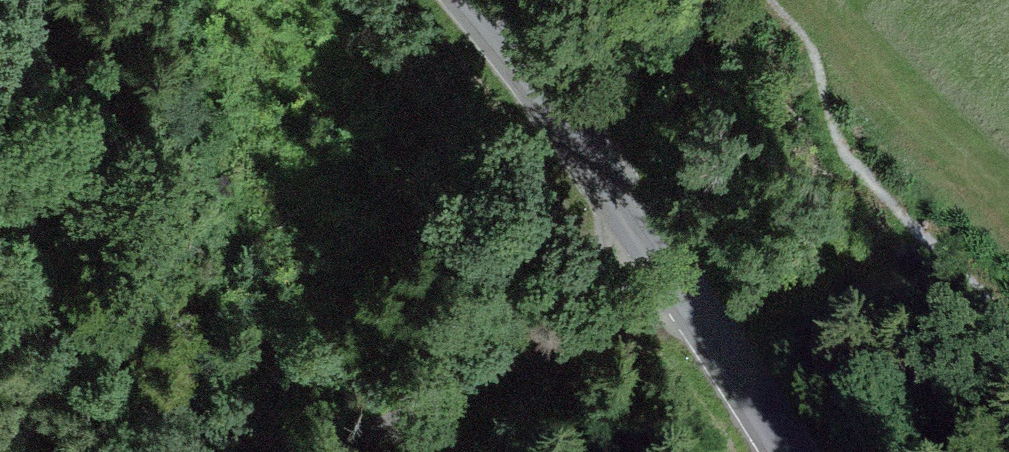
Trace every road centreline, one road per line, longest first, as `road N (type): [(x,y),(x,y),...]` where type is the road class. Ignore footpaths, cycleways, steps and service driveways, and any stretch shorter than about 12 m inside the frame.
road 1 (tertiary): [(432,0),(809,451)]
road 2 (track): [(307,451),(354,442),(432,406),(670,282)]
road 3 (track): [(0,225),(53,272),(157,411),(226,451)]

